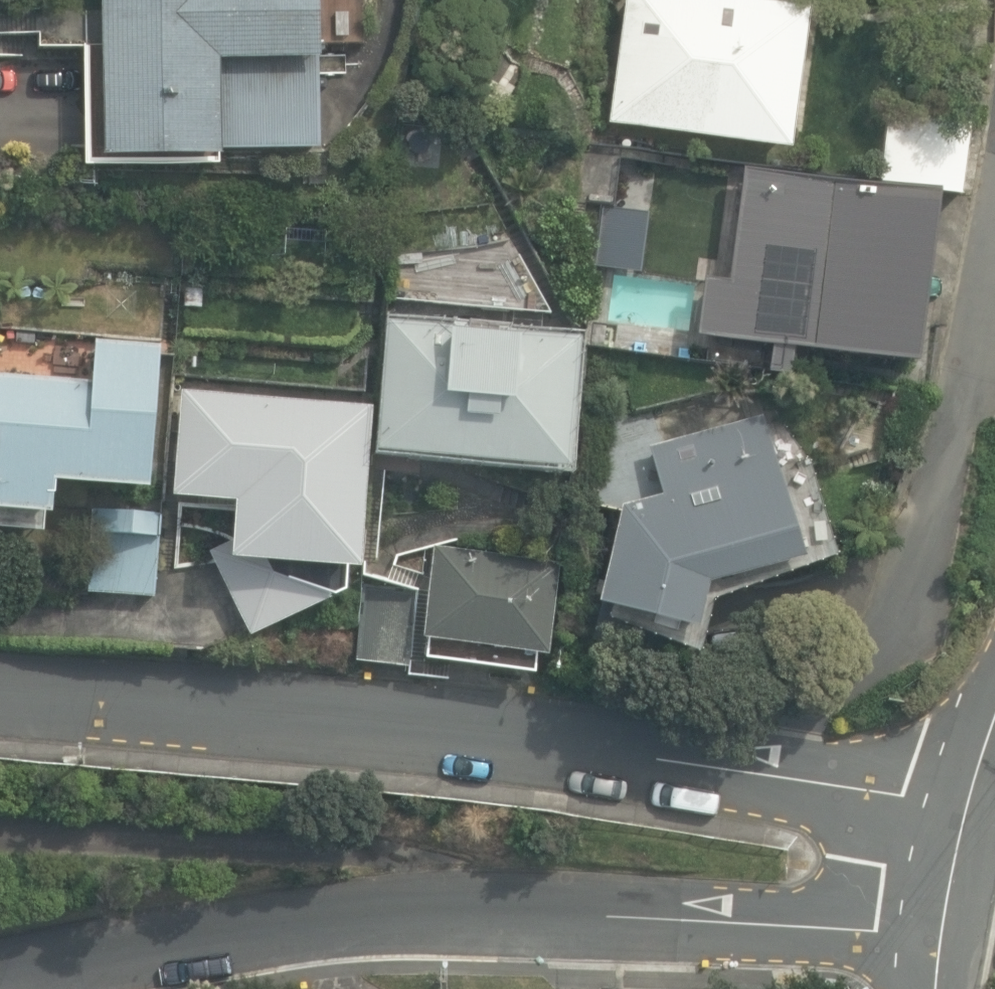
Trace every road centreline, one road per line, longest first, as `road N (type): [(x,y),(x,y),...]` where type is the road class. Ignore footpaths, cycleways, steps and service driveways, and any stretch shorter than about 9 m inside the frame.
road 1 (residential): [(0,694),(482,742),(967,804)]
road 2 (residential): [(0,974),(387,911),(554,911),(943,934)]
road 3 (residential): [(943,934),(967,804)]

